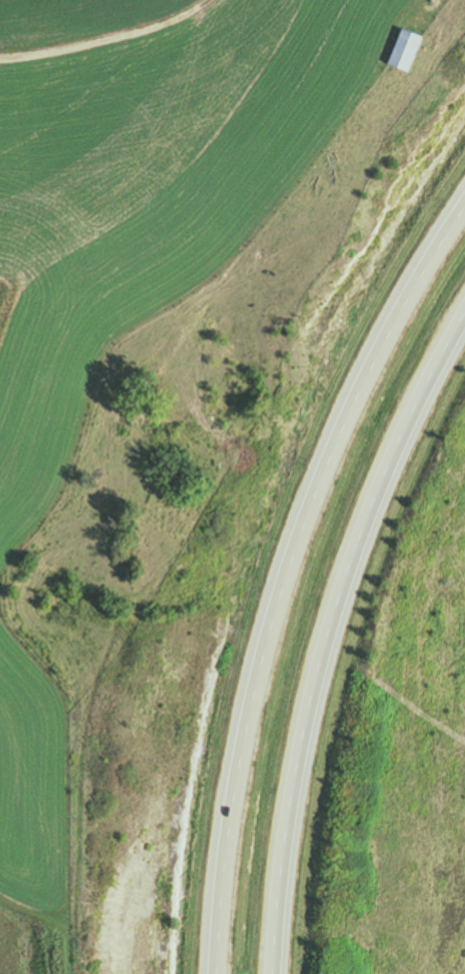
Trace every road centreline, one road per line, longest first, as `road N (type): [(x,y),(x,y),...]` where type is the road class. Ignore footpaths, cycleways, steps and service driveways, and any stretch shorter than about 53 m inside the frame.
road 1 (trunk): [(464,190),(369,355),(302,512),(249,691),(214,973)]
road 2 (trunk): [(269,973),(283,833),(335,604),(362,523),(464,311)]

